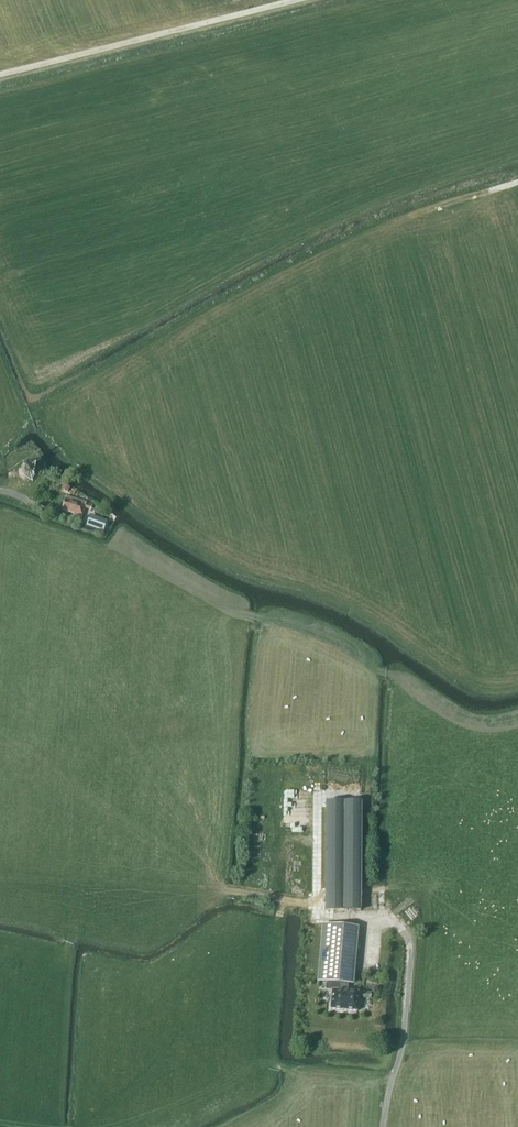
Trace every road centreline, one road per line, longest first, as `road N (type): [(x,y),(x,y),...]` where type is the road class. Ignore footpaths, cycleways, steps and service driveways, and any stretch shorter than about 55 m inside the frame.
road 1 (track): [(296,0),(0,75)]

